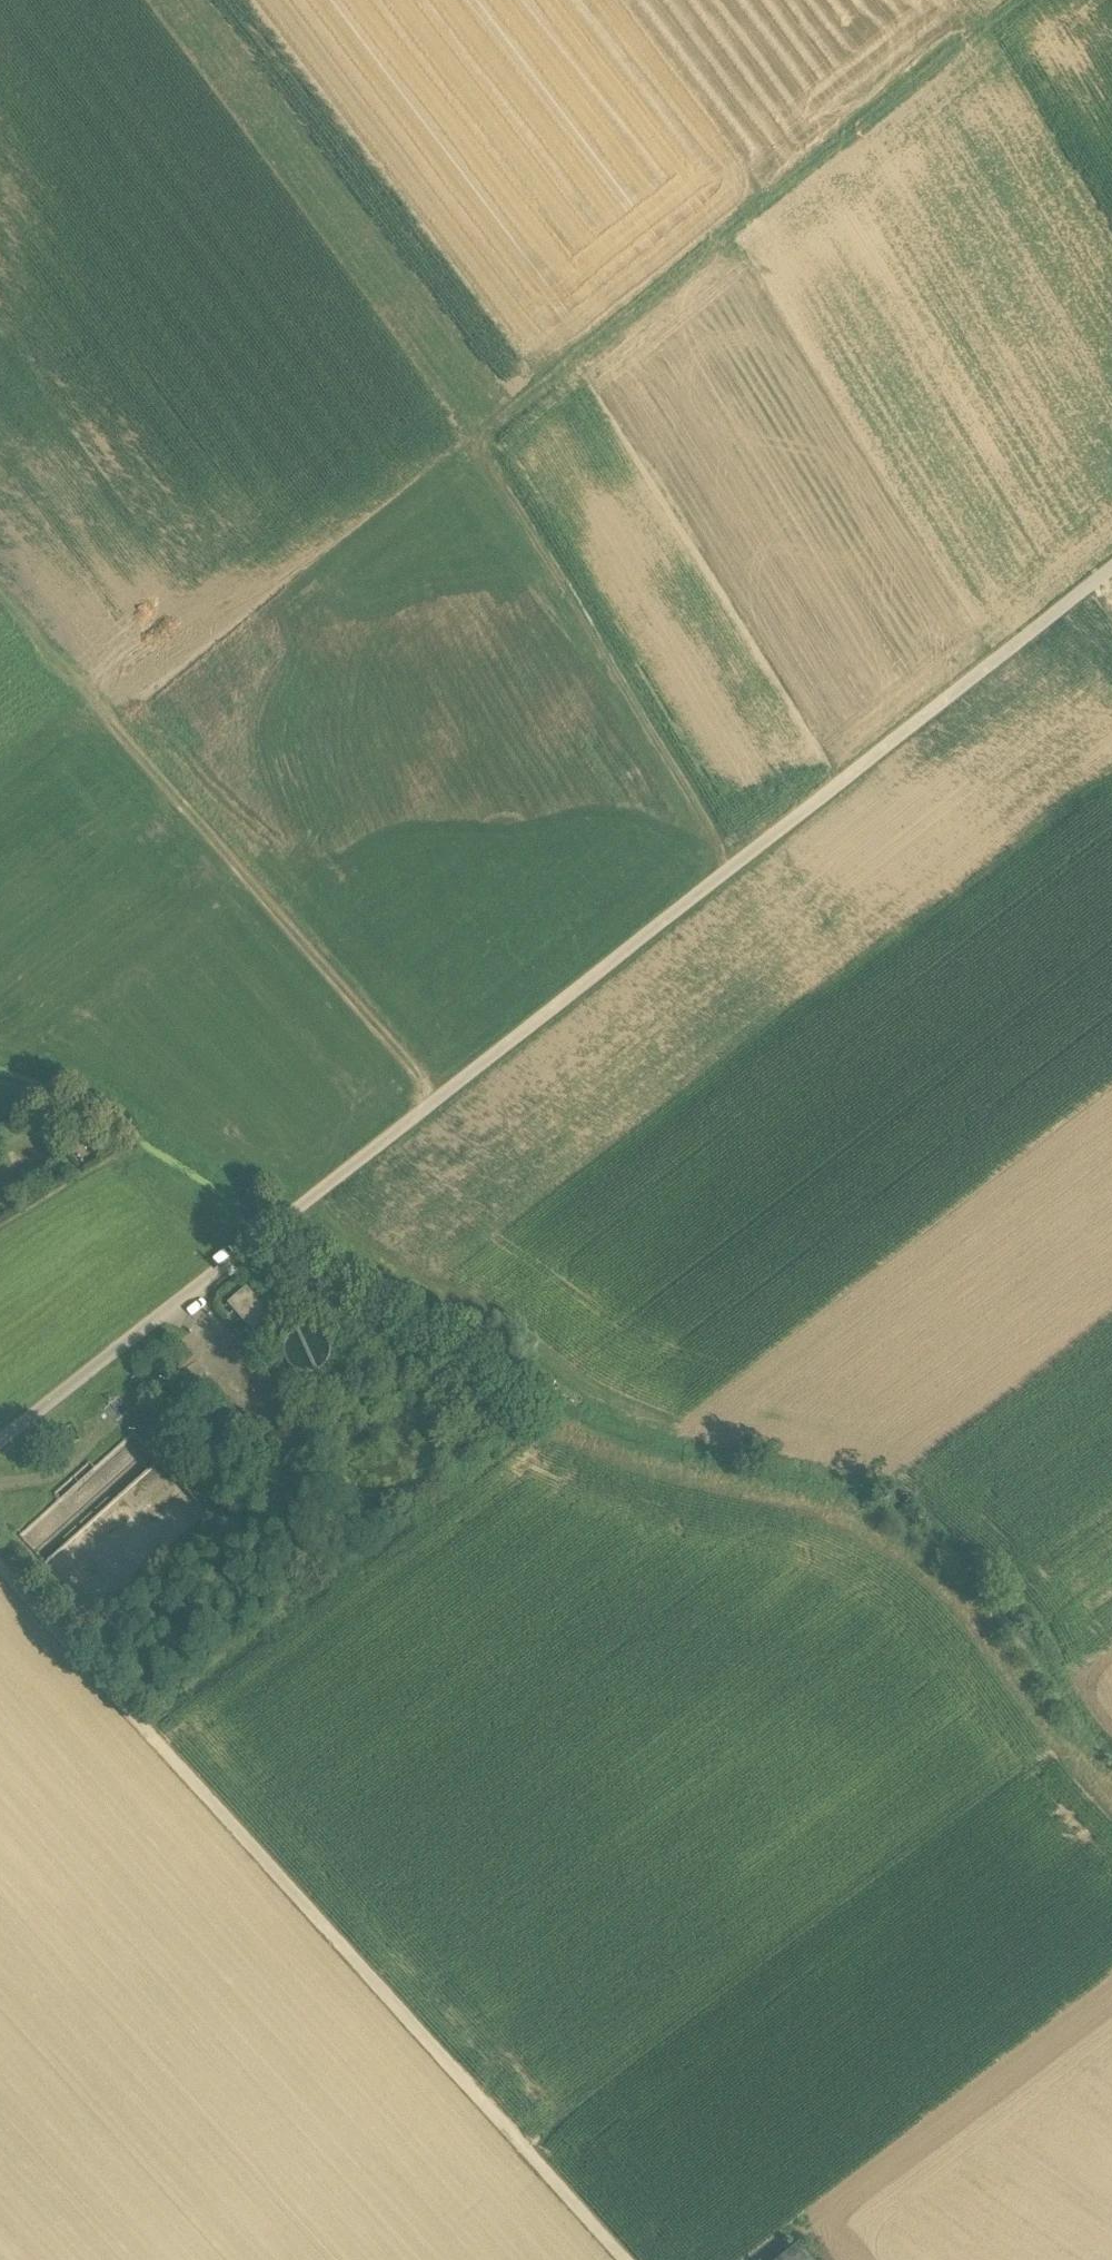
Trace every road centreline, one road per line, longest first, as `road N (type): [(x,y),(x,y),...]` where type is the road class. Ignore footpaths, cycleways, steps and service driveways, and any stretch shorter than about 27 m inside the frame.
road 1 (track): [(0,1460),(439,1101),(1111,591)]
road 2 (track): [(751,872),(498,459),(1047,0)]
road 3 (track): [(0,1556),(625,2259)]
road 4 (track): [(439,1101),(0,602)]

